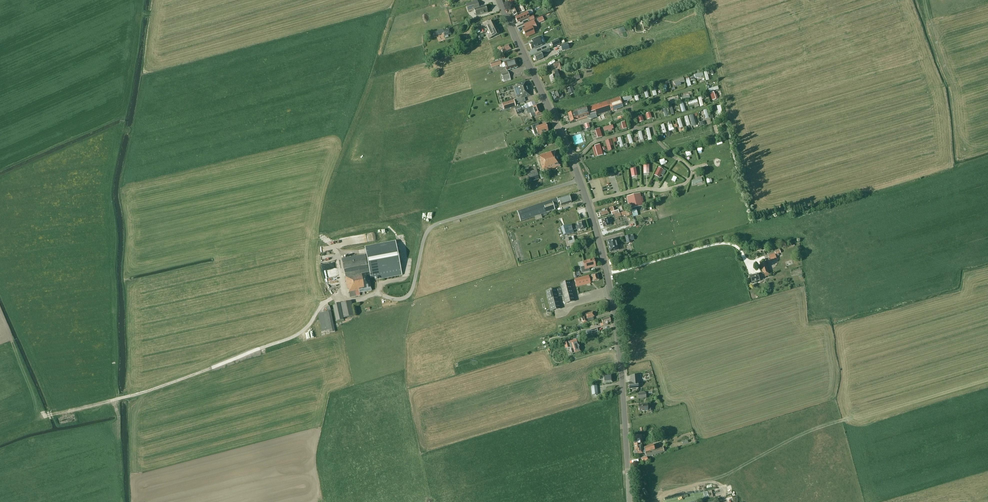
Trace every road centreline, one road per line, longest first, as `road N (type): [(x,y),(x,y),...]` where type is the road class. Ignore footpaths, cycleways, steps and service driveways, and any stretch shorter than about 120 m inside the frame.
road 1 (tertiary): [(630,501),(620,360),(602,251),(580,180),(500,0)]
road 2 (track): [(339,295),(291,338),(55,414)]
road 3 (track): [(606,269),(739,234)]

